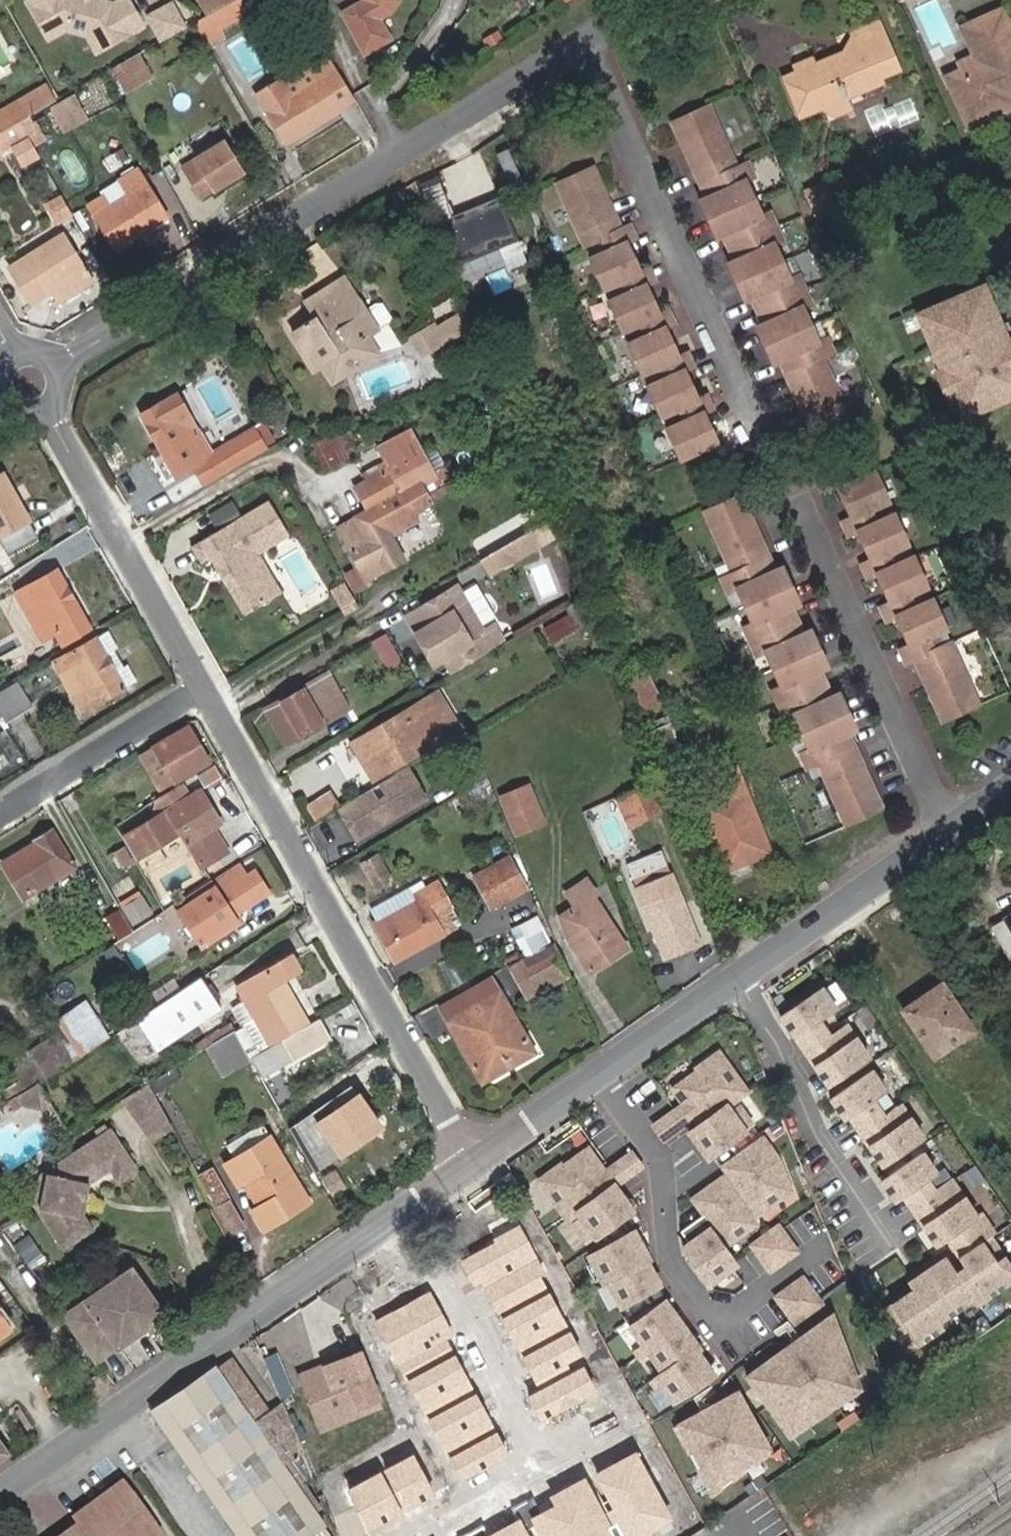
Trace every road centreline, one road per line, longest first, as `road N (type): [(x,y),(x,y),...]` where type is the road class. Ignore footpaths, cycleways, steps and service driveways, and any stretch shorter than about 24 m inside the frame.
road 1 (residential): [(28,377),(649,0)]
road 2 (tertiary): [(473,1160),(0,1496)]
road 3 (residential): [(473,1160),(200,688)]
road 4 (tertiary): [(1010,791),(598,1080)]
road 5 (unknown): [(406,1210),(540,1463),(405,1535)]
road 6 (residential): [(200,688),(28,377)]
road 7 (residential): [(598,1080),(654,1160),(665,1261),(710,1330)]
road 8 (residential): [(200,688),(0,814)]
road 9 (tertiary): [(598,1080),(473,1160)]
road 10 (residential): [(829,1245),(710,1330)]

